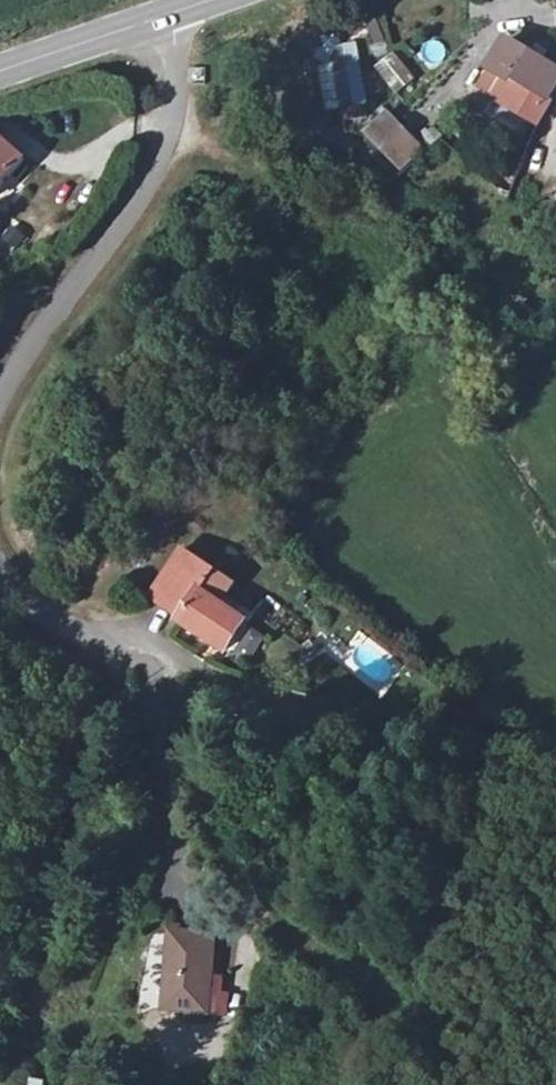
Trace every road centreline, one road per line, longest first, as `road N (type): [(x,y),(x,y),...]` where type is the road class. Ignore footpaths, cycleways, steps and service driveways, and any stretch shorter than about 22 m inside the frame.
road 1 (track): [(537,1084),(275,919),(211,828),(180,725),(171,661)]
road 2 (unclassified): [(0,423),(37,341),(154,166),(172,82),(174,13)]
road 3 (unclassified): [(171,661),(29,602),(0,546)]
road 4 (primary): [(174,13),(0,73)]

